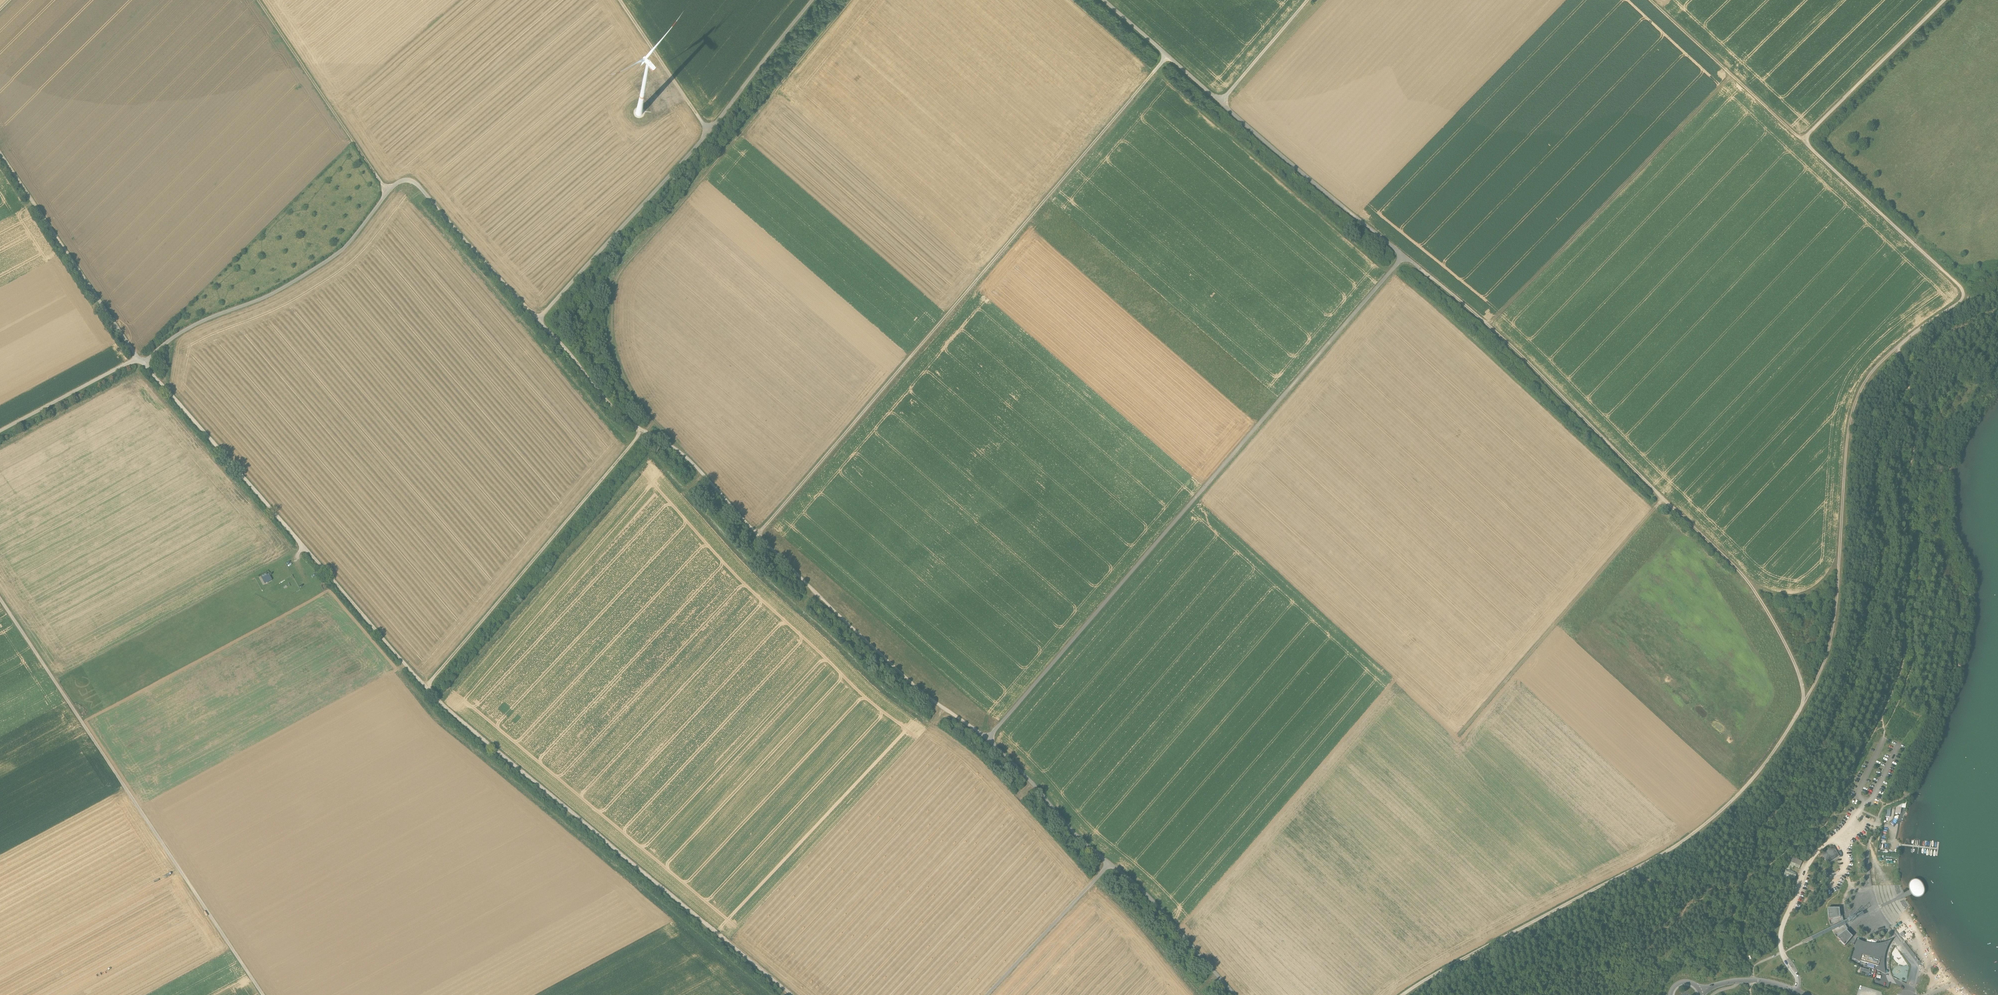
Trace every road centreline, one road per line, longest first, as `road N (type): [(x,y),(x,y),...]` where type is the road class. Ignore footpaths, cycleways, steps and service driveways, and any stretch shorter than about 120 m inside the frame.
road 1 (track): [(1402,994),(1679,844),(1752,779),(1803,695),(1776,626),(1737,570),(1494,328),(1403,257)]
road 2 (track): [(1104,0),(1403,257),(989,739)]
road 3 (track): [(758,534),(1167,56)]
road 4 (track): [(852,0),(616,284),(612,333),(620,365),(678,447)]
road 5 (track): [(142,358),(195,324),(287,289),(358,232),(401,179),(414,180),(540,319)]
road 6 (track): [(1895,351),(1963,293),(1803,140),(1946,0)]
road 7 (track): [(426,687),(792,994)]
road 8 (track): [(265,994),(0,597)]
road 9 (track): [(646,432),(678,447),(819,598),(933,700),(989,739)]
road 10 (track): [(426,687),(142,358)]
road 11 (track): [(540,319),(822,0)]
road 12 (track): [(1803,703),(1833,624),(1856,402),(1895,351)]
road 13 (track): [(646,432),(426,687)]
road 14 (track): [(1663,499),(1460,735)]
road 15 (track): [(0,152),(142,358)]
road 16 (track): [(258,0),(388,190)]
road 17 (track): [(1649,0),(1803,140)]
road 18 (track): [(1110,864),(1233,994)]
road 19 (track): [(1110,864),(988,994)]
road 20 (track): [(989,739),(1110,864)]
road 21 (track): [(619,0),(710,133)]
road 22 (track): [(0,430),(142,358)]
road 23 (track): [(540,319),(623,417),(646,432)]
road 24 (track): [(1222,103),(1310,0)]

